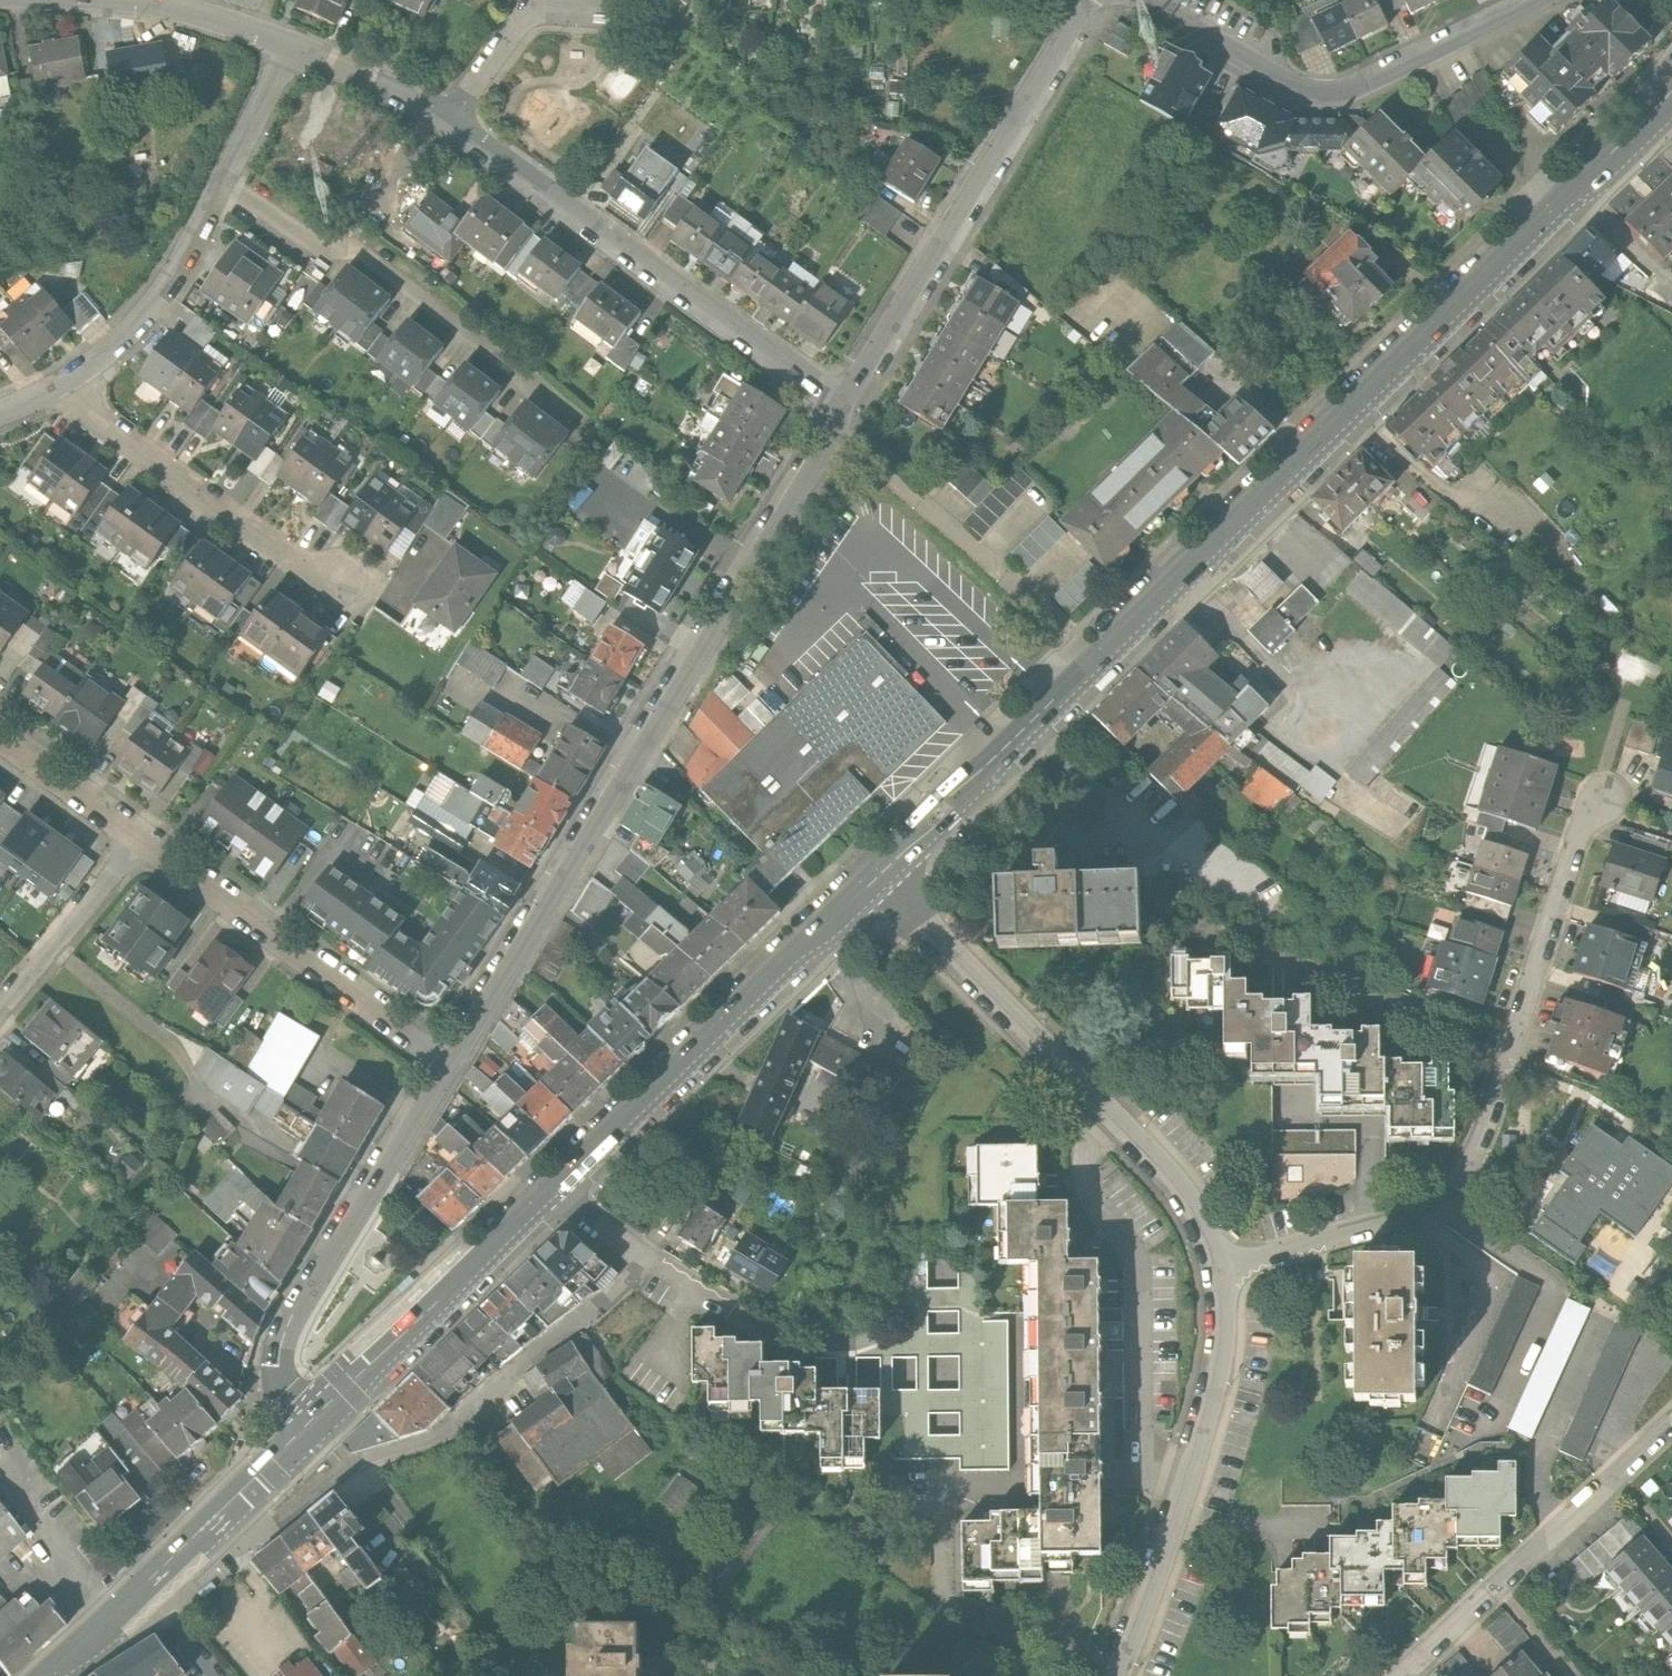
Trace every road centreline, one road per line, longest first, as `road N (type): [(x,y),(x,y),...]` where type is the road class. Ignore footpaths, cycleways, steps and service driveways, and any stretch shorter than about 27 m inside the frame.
road 1 (secondary): [(876,878),(1671,99)]
road 2 (secondary): [(310,1423),(876,878)]
road 3 (residential): [(450,1062),(843,405)]
road 4 (residential): [(1217,1270),(1394,1221),(1442,1191),(1472,1152),(1583,822),(1601,805)]
road 5 (residential): [(843,405),(448,120),(292,47)]
road 6 (residential): [(876,878),(1154,1156),(1183,1192),(1217,1270)]
road 7 (residential): [(843,405),(1095,0)]
road 8 (residential): [(1537,0),(1327,98),(1284,84),(1145,0)]
road 9 (residential): [(1217,1270),(1221,1352),(1200,1439),(1119,1675)]
road 10 (residential): [(310,1423),(279,1381),(281,1343),(307,1288),(450,1062)]
road 11 (residential): [(292,47),(169,282),(126,333),(66,380)]
road 12 (residential): [(450,1062),(141,840)]
road 13 (residential): [(1404,1675),(1671,1423)]
road 14 (secondary): [(44,1675),(310,1423)]
road 15 (residential): [(66,380),(103,420),(308,567),(335,577)]
road 16 (residential): [(141,840),(0,1010)]
road 17 (residential): [(292,47),(119,0)]
road 18 (residential): [(141,840),(0,736)]

